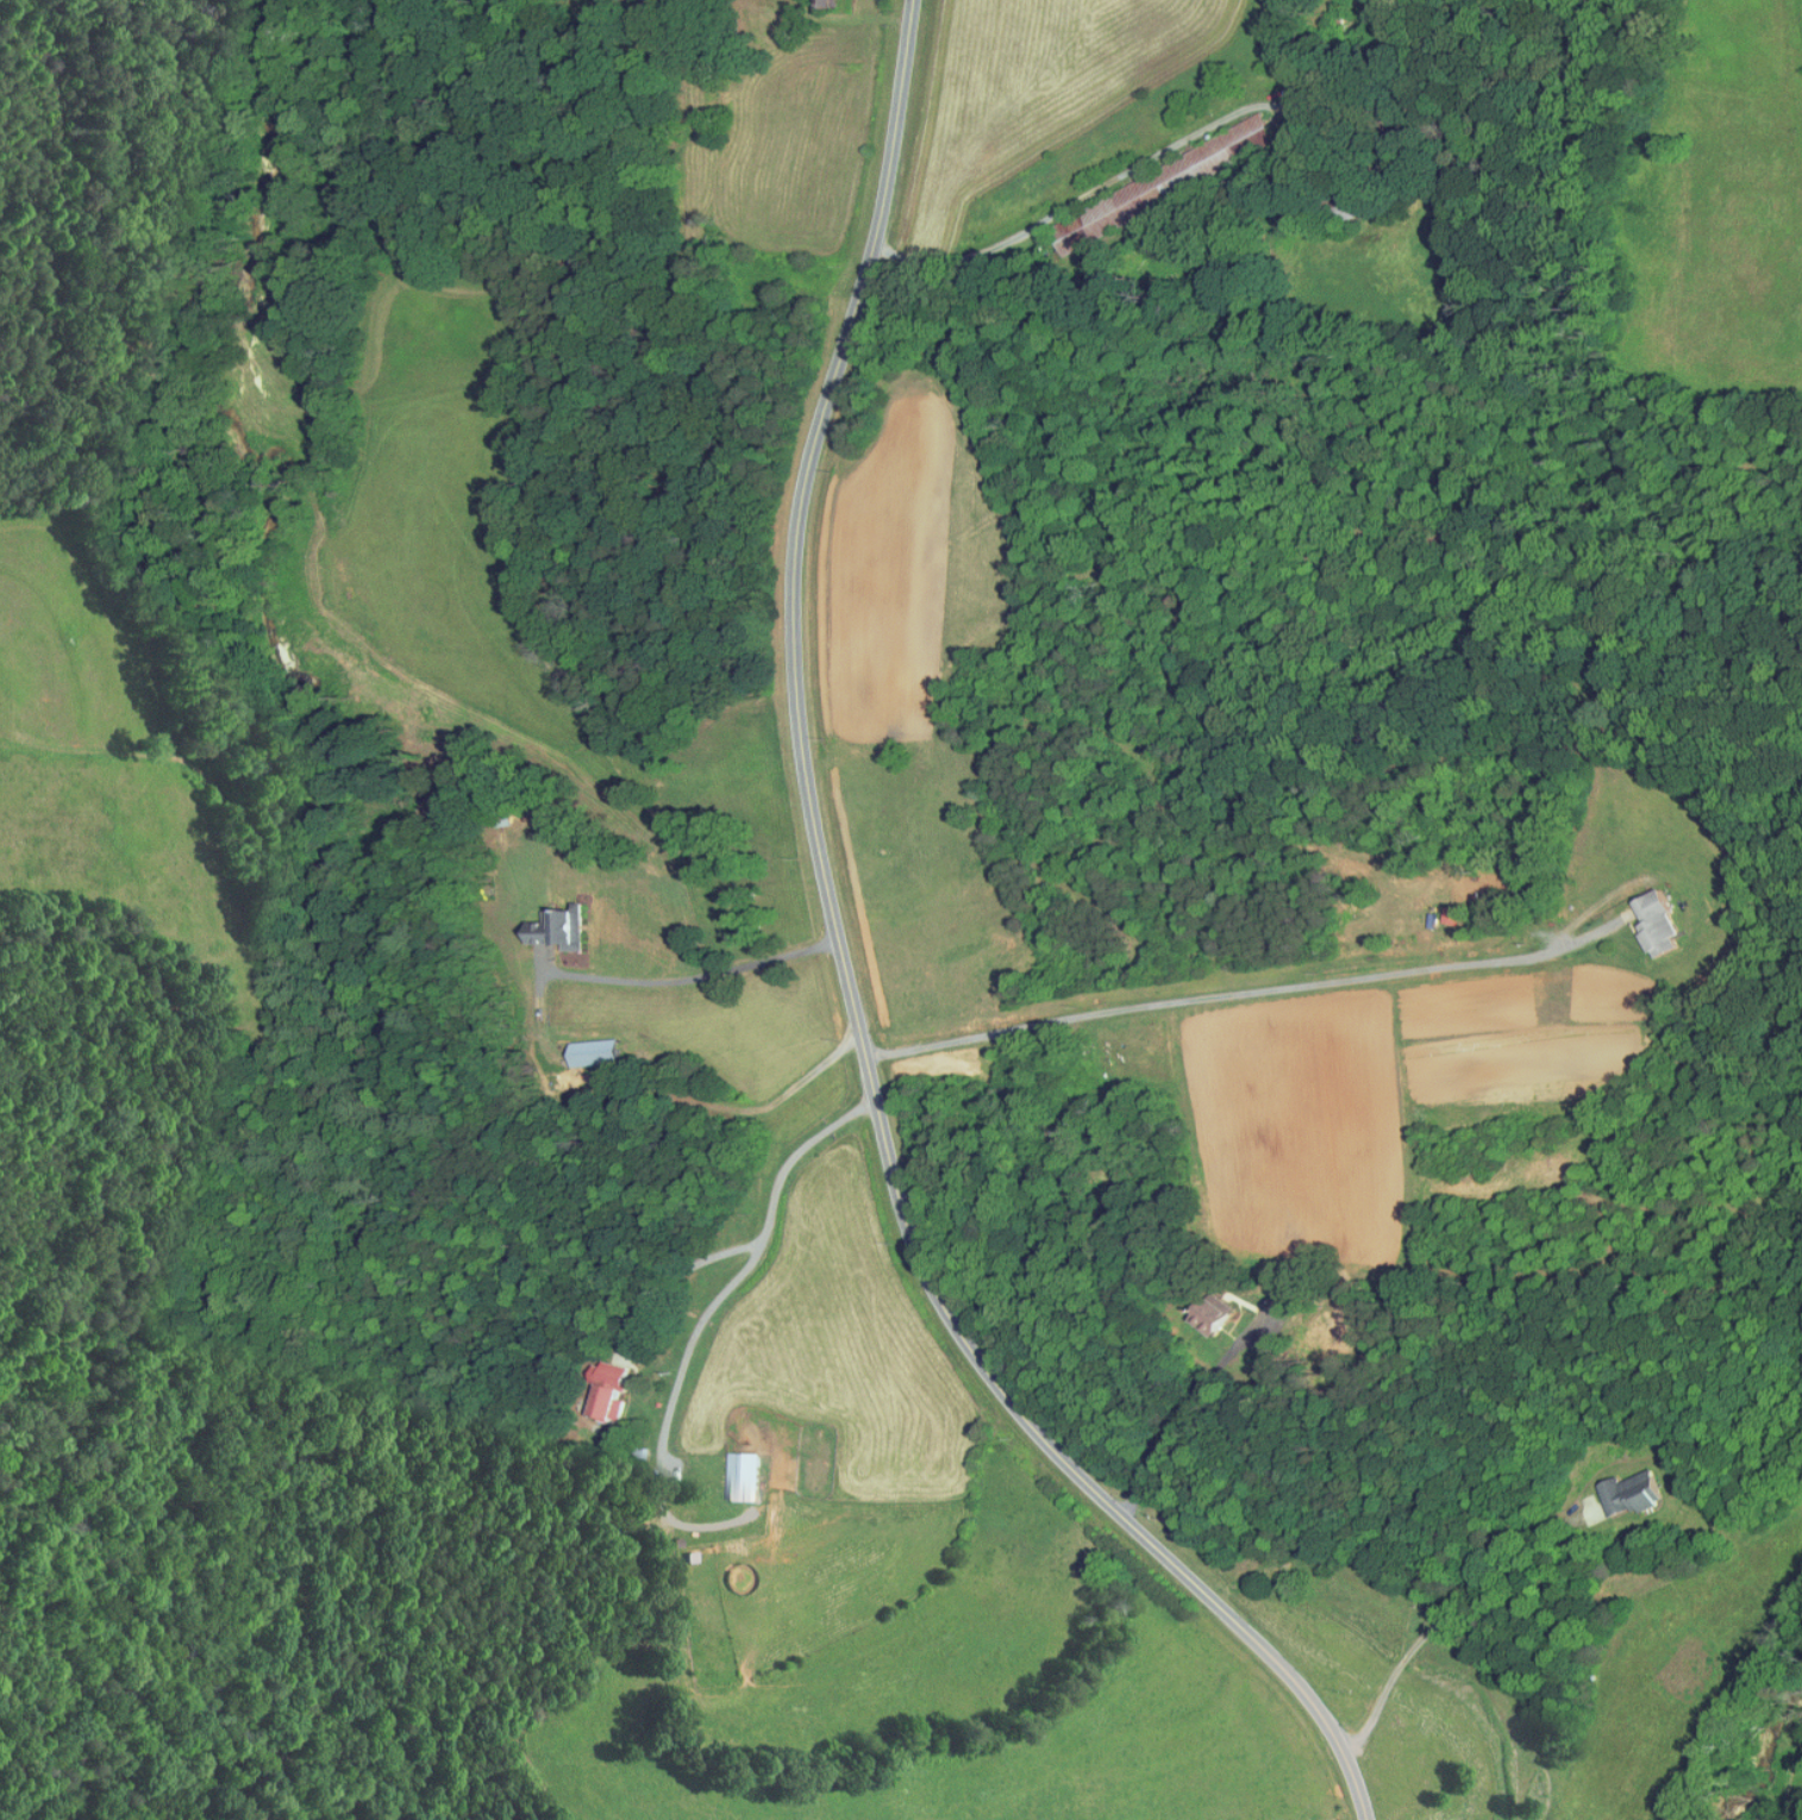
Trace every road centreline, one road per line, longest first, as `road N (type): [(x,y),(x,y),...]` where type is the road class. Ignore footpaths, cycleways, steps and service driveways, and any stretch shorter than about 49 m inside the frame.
road 1 (residential): [(1364,1819),(1343,1755),(1304,1685),(1210,1589),(1056,1466),(953,1347),(902,1231),(791,756),(778,655),(789,545),(819,411),(923,0)]

